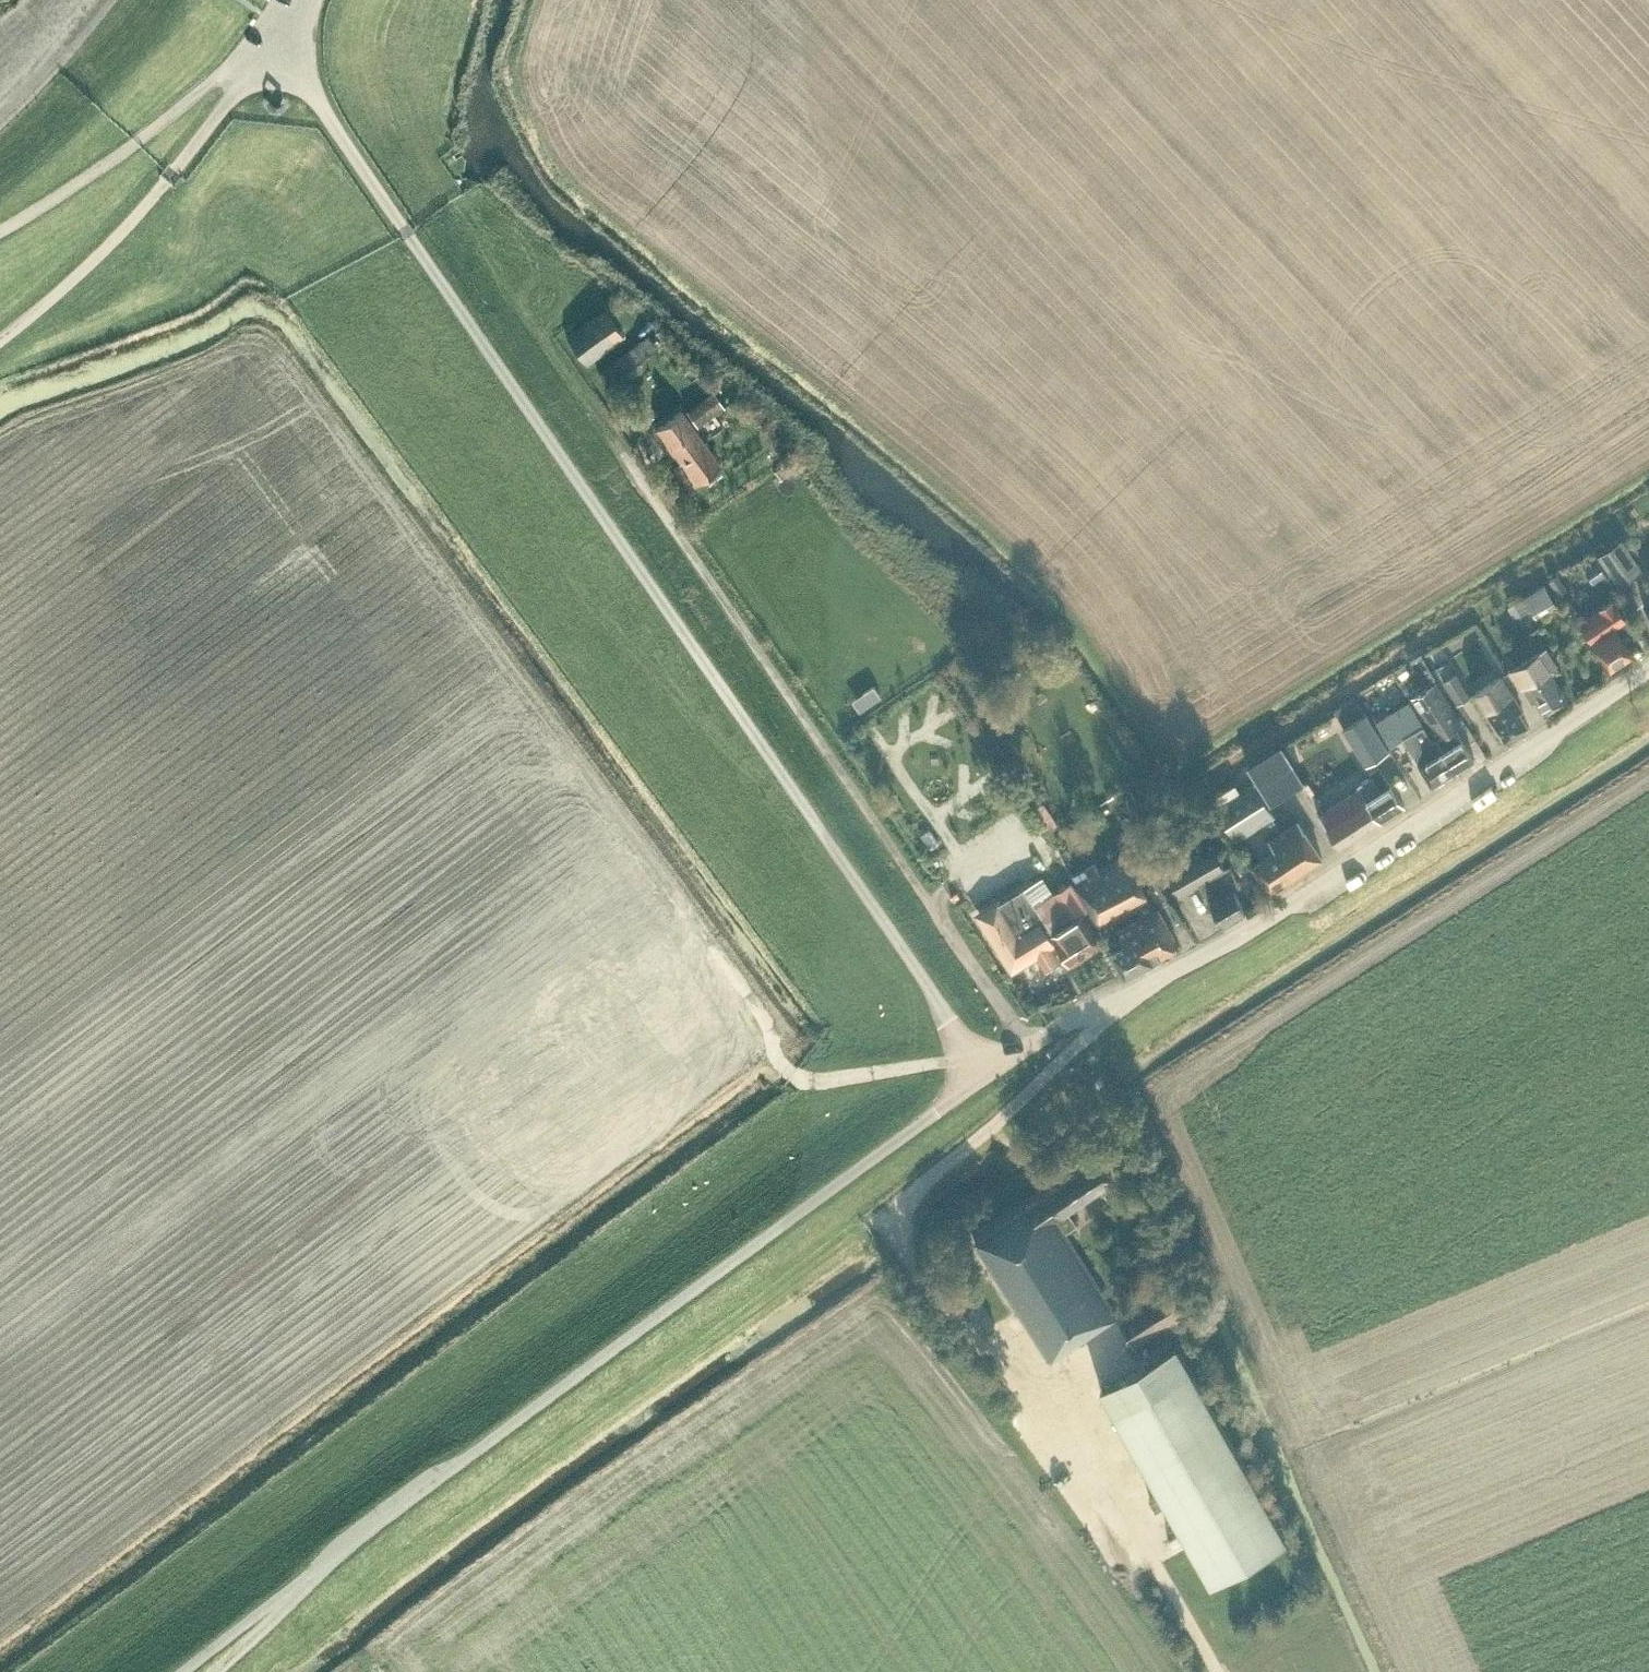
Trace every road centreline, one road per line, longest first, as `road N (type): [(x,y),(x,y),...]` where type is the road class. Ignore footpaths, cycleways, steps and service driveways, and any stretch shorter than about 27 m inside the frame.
road 1 (unclassified): [(980,1075),(920,970),(274,49)]
road 2 (unclassified): [(181,1671),(980,1075)]
road 3 (unclassified): [(980,1075),(1199,957),(1648,668)]
road 4 (unclassified): [(0,341),(102,254),(274,49)]

